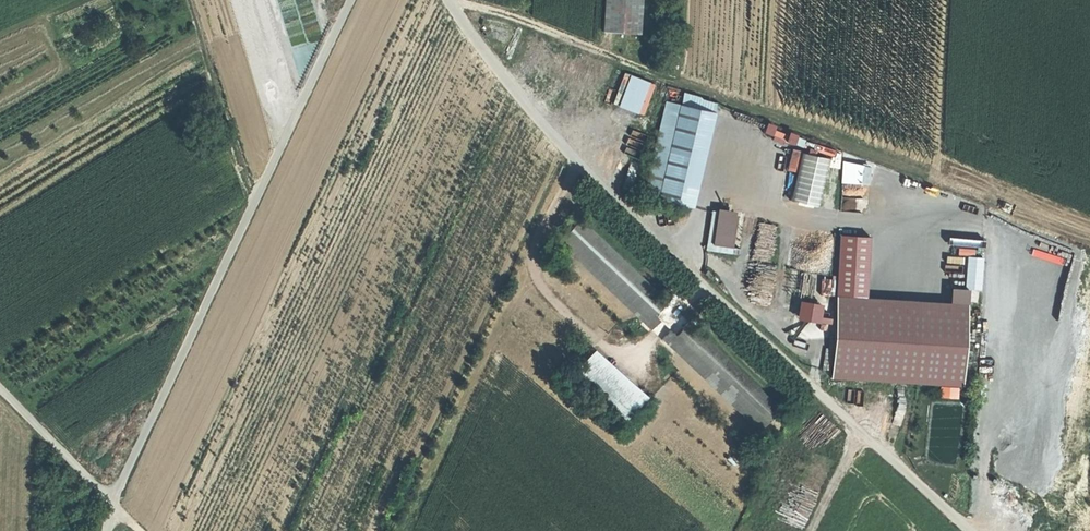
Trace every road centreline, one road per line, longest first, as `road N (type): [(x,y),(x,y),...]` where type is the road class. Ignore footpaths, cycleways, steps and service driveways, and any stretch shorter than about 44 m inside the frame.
road 1 (track): [(972,530),(989,199),(449,0)]
road 2 (track): [(351,0),(112,504),(107,530)]
road 3 (track): [(189,0),(245,178),(261,188)]
road 4 (track): [(140,530),(0,389)]

